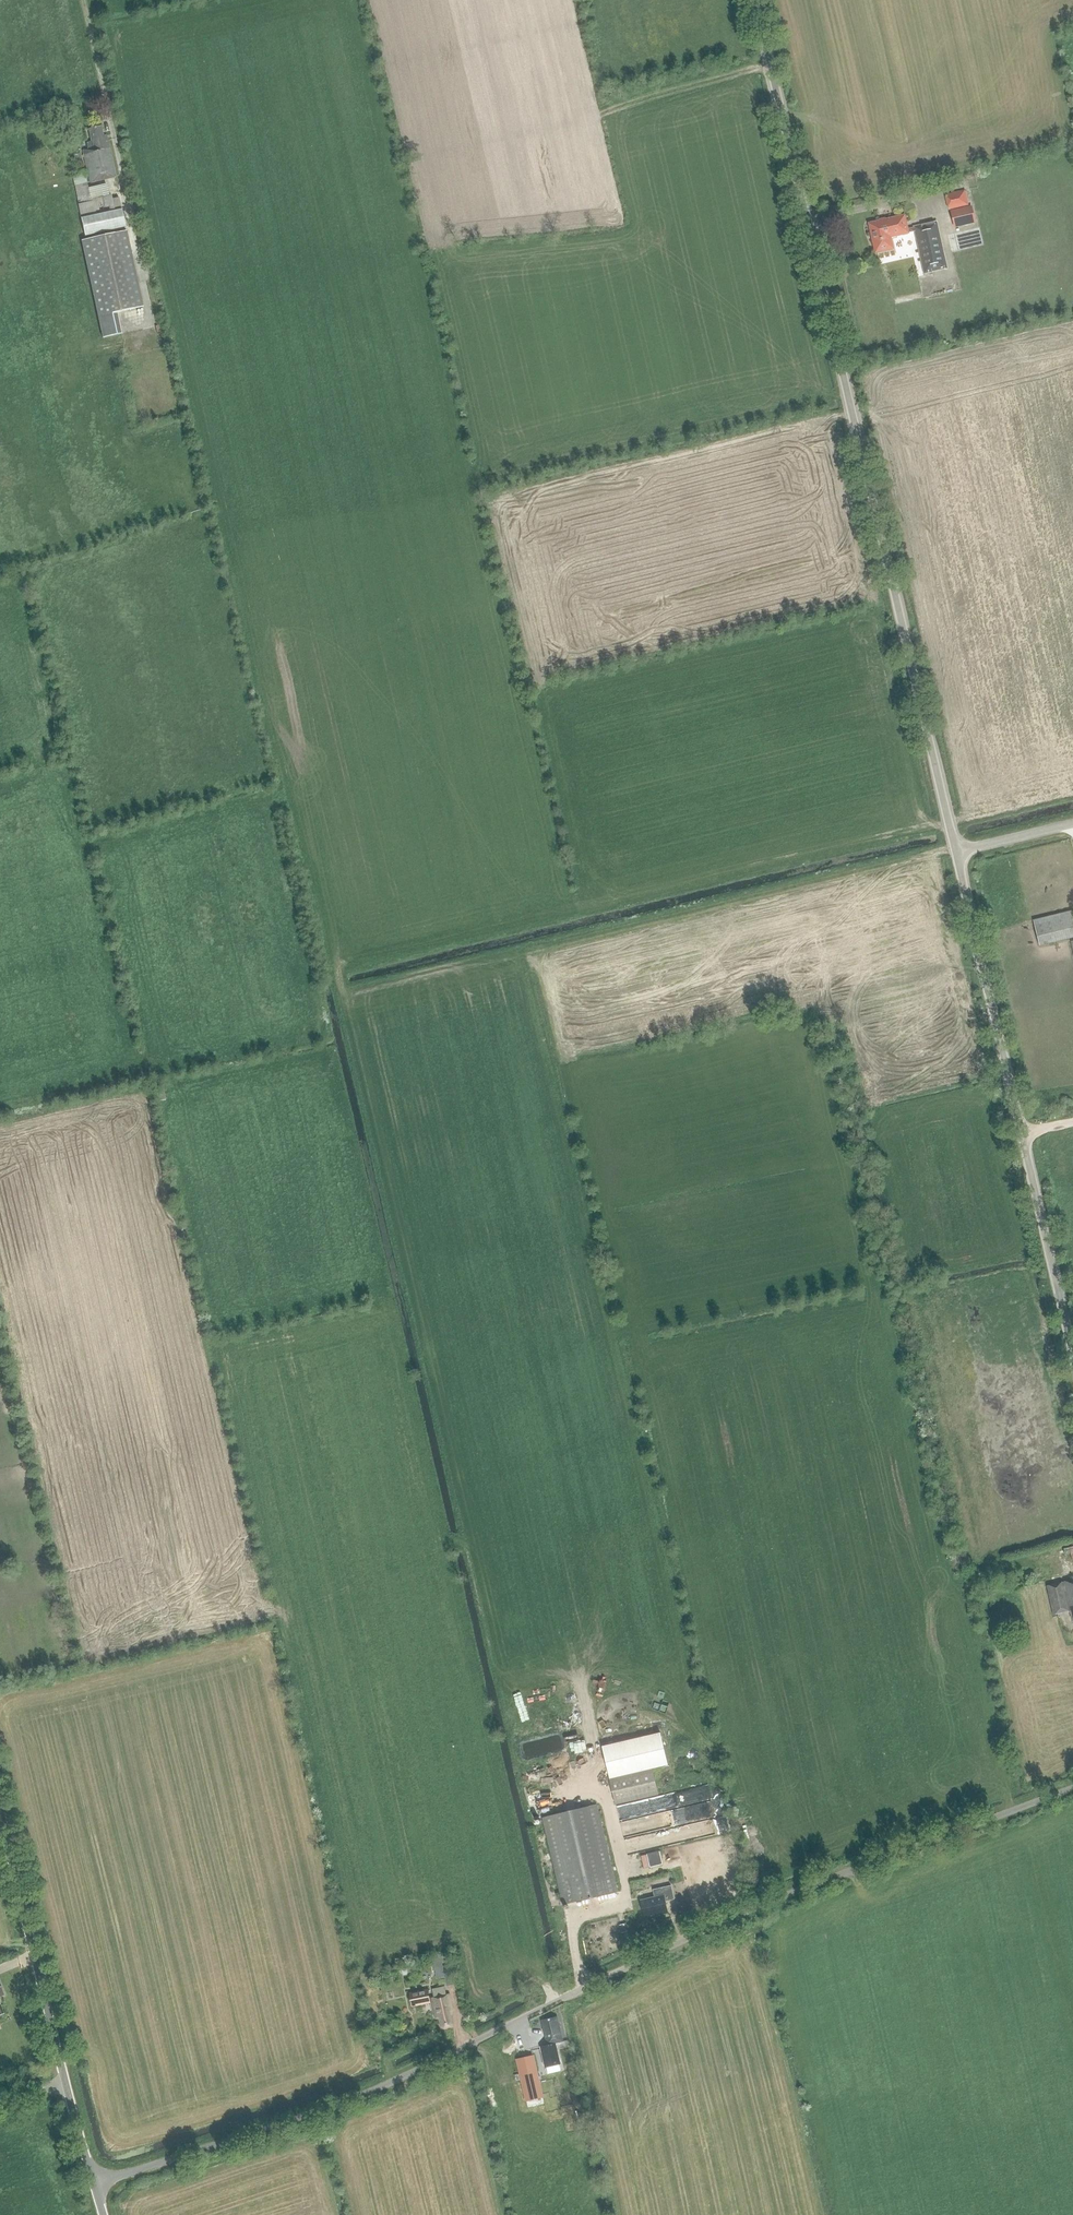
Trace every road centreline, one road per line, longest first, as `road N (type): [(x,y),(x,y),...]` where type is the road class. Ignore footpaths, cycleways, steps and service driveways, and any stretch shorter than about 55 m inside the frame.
road 1 (unclassified): [(94,2180),(386,2085),(706,1929),(1072,1789)]
road 2 (unclassified): [(956,852),(755,0)]
road 3 (unclassified): [(1072,1355),(956,852)]
road 4 (unclassified): [(94,2180),(0,1814)]

